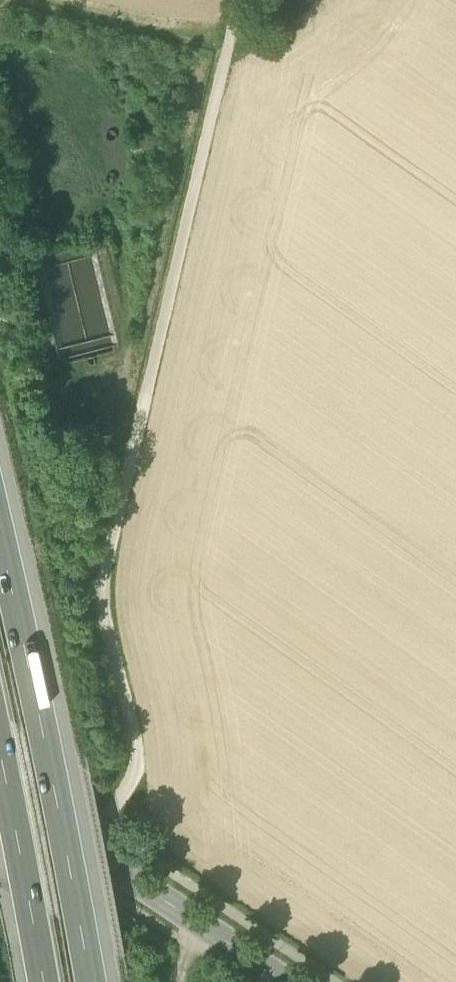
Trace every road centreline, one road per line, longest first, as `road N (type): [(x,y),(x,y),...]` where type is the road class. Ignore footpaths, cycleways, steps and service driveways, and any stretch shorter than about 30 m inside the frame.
road 1 (track): [(239,0),(102,593),(140,768),(92,851)]
road 2 (motorway): [(92,981),(0,530)]
road 3 (residential): [(285,981),(0,791)]
road 4 (motorway): [(0,739),(44,981)]

